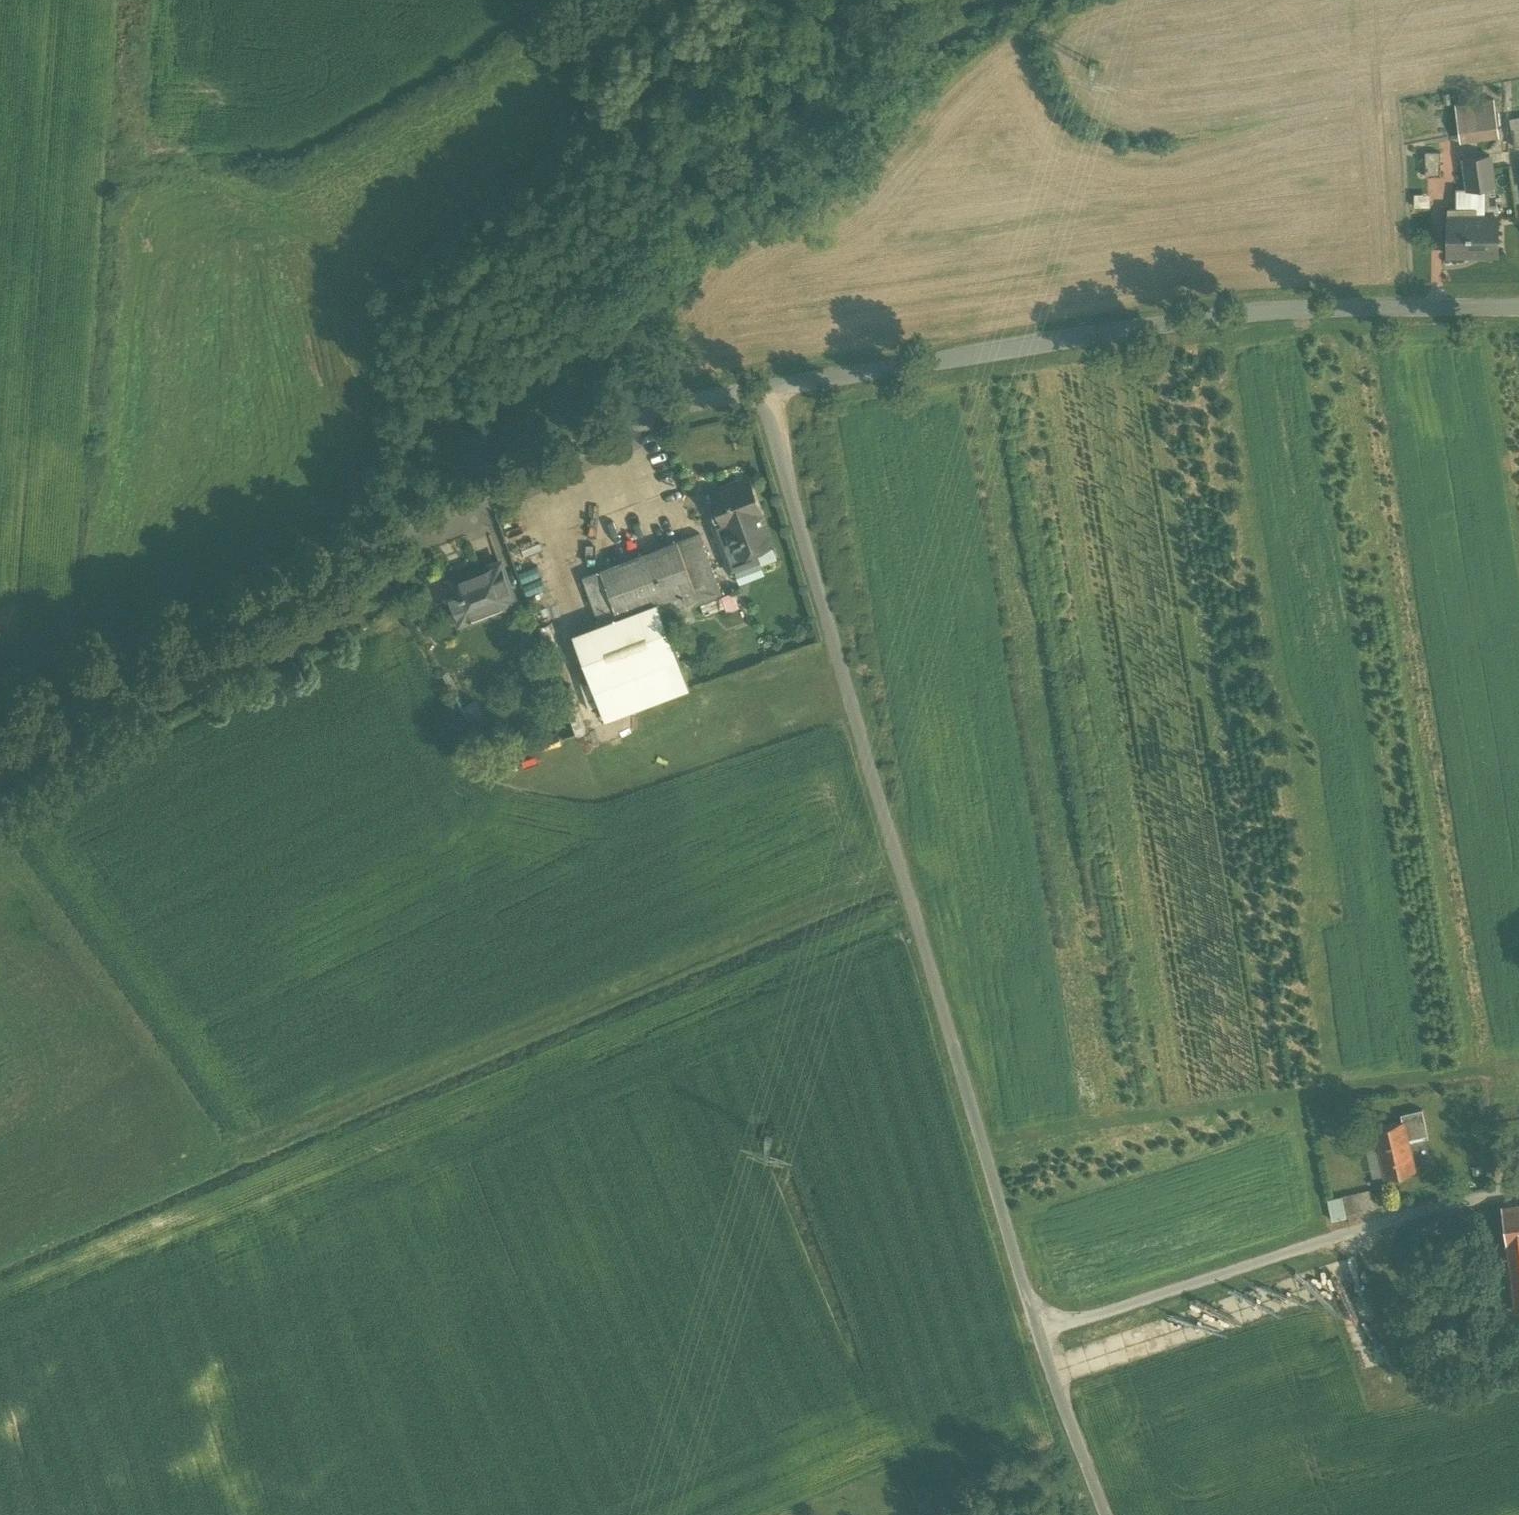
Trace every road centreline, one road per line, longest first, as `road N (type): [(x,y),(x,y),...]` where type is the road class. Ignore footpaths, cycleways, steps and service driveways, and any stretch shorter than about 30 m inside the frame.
road 1 (unclassified): [(759,390),(1095,1514)]
road 2 (unclassified): [(759,390),(641,419),(55,688)]
road 3 (unclassified): [(1518,305),(1207,320),(759,390)]

